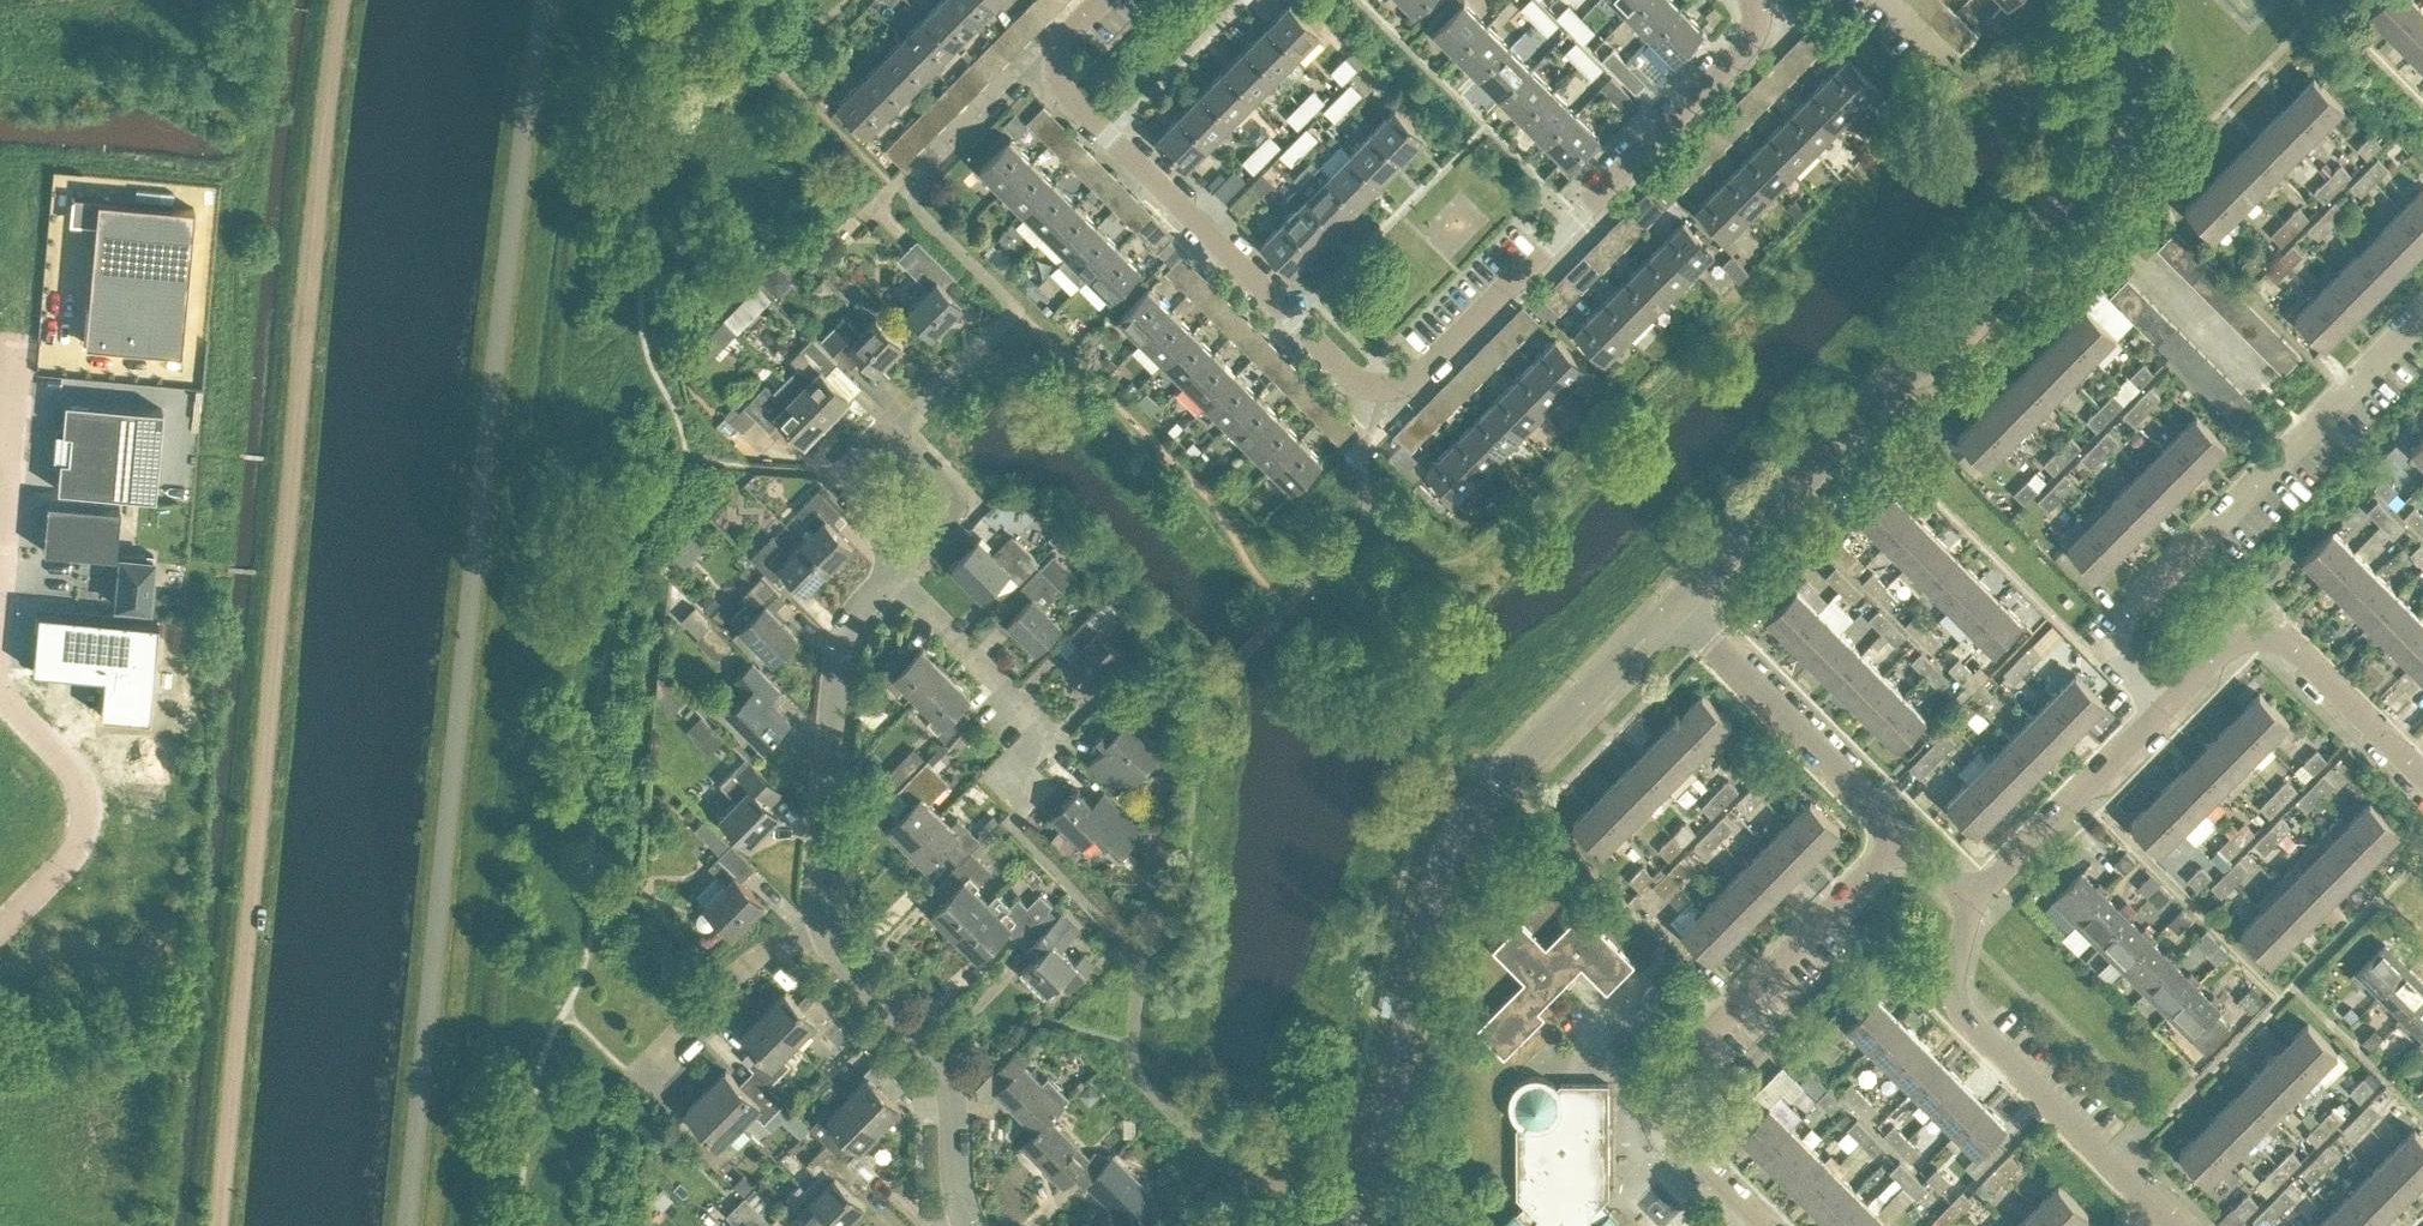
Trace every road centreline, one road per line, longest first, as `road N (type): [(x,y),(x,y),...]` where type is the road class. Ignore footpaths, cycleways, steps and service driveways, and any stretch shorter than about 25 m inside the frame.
road 1 (track): [(343,0),(311,231),(218,1225)]
road 2 (residential): [(1098,0),(1056,53),(1068,94),(1353,375),(1385,387),(1415,376),(1739,52),(1753,30),(1754,0)]
road 3 (unclassified): [(1679,606),(2107,172),(2130,140),(2141,102),(2116,0)]
road 4 (unclassified): [(1364,1225),(1438,882),(1456,835),(1481,800),(1679,606)]
road 5 (residential): [(2165,708),(2121,662),(2112,626),(2422,313)]
road 6 (residential): [(1902,834),(1675,1072),(1672,1123),(1770,1225)]
road 7 (residential): [(1973,900),(1953,965),(1957,1003),(2161,1209)]
road 8 (residential): [(893,573),(859,608),(839,651),(817,884),(822,933)]
road 9 (residential): [(2422,773),(2293,647),(2258,636),(2221,650),(2165,708)]
road 10 (residential): [(822,933),(946,1070),(967,1216)]
road 11 (residential): [(893,573),(952,505),(938,475),(890,435),(869,441),(855,467),(887,546)]
road 12 (residential): [(1679,606),(1902,834)]
road 13 (unclassified): [(0,923),(83,834),(89,808),(83,779),(0,691)]
road 14 (residential): [(2165,708),(1973,900)]
road 15 (residential): [(893,573),(1043,725),(1019,773)]
road 16 (residential): [(822,933),(744,965),(645,1072)]

